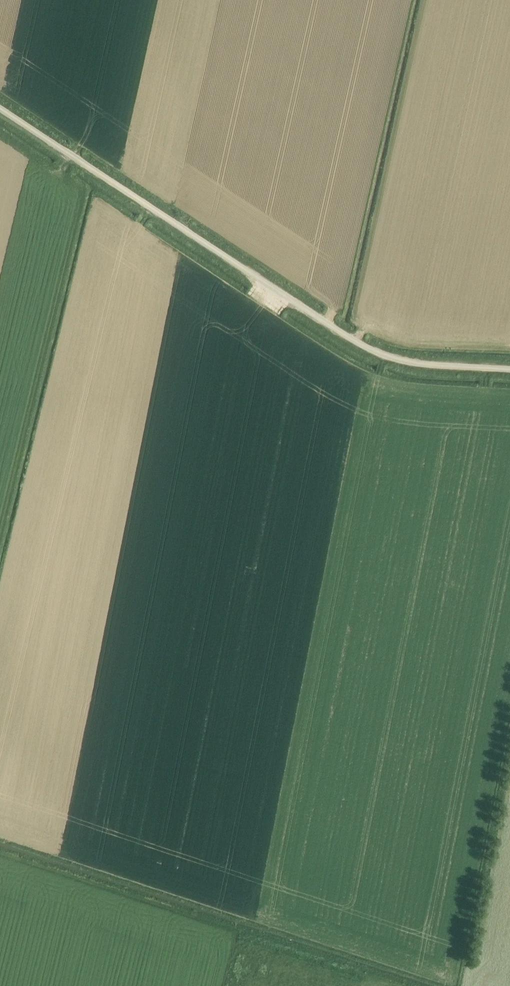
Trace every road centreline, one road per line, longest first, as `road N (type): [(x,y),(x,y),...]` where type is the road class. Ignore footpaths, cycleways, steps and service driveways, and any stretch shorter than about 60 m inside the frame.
road 1 (unclassified): [(509,372),(407,367),(367,349),(0,111)]

